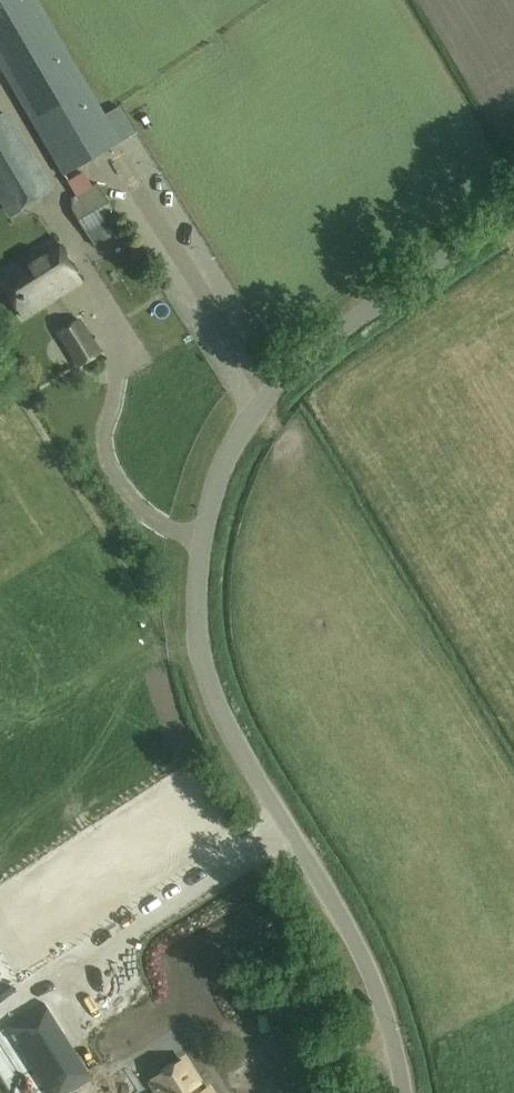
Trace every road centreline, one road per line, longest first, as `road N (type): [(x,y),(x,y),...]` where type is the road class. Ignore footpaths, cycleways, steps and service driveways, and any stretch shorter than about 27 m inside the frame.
road 1 (unclassified): [(401,1092),(388,999),(207,664),(194,580),(203,501),(244,411),(298,352),(513,206)]

